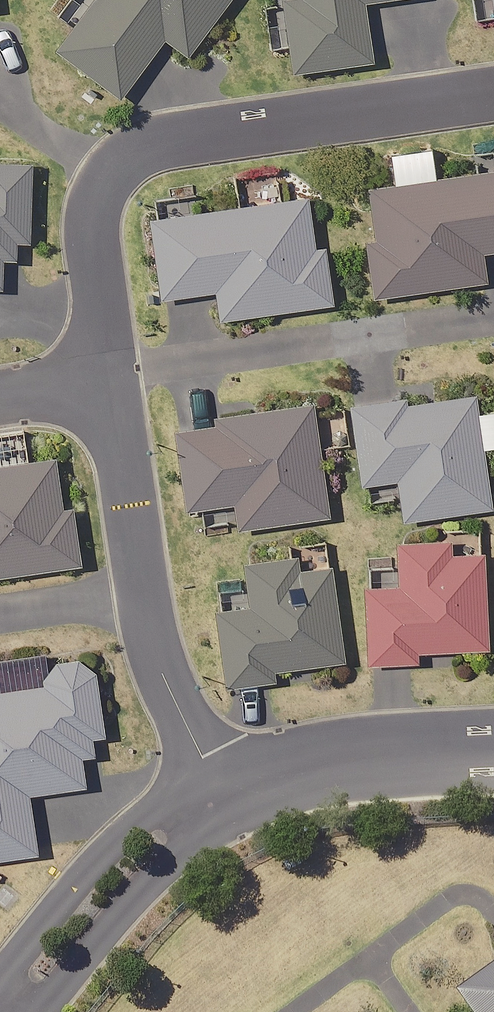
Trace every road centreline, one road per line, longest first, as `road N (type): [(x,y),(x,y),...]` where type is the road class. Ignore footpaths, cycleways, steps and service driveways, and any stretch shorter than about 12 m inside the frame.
road 1 (residential): [(493,100),(146,147),(101,184),(87,240),(104,378)]
road 2 (residential): [(493,329),(104,378)]
road 3 (residential): [(219,781),(130,868),(23,1011)]
road 4 (residential): [(493,759),(219,781)]
road 5 (residential): [(104,378),(145,611)]
road 6 (residential): [(145,611),(219,781)]
road 7 (residential): [(0,630),(145,611)]

